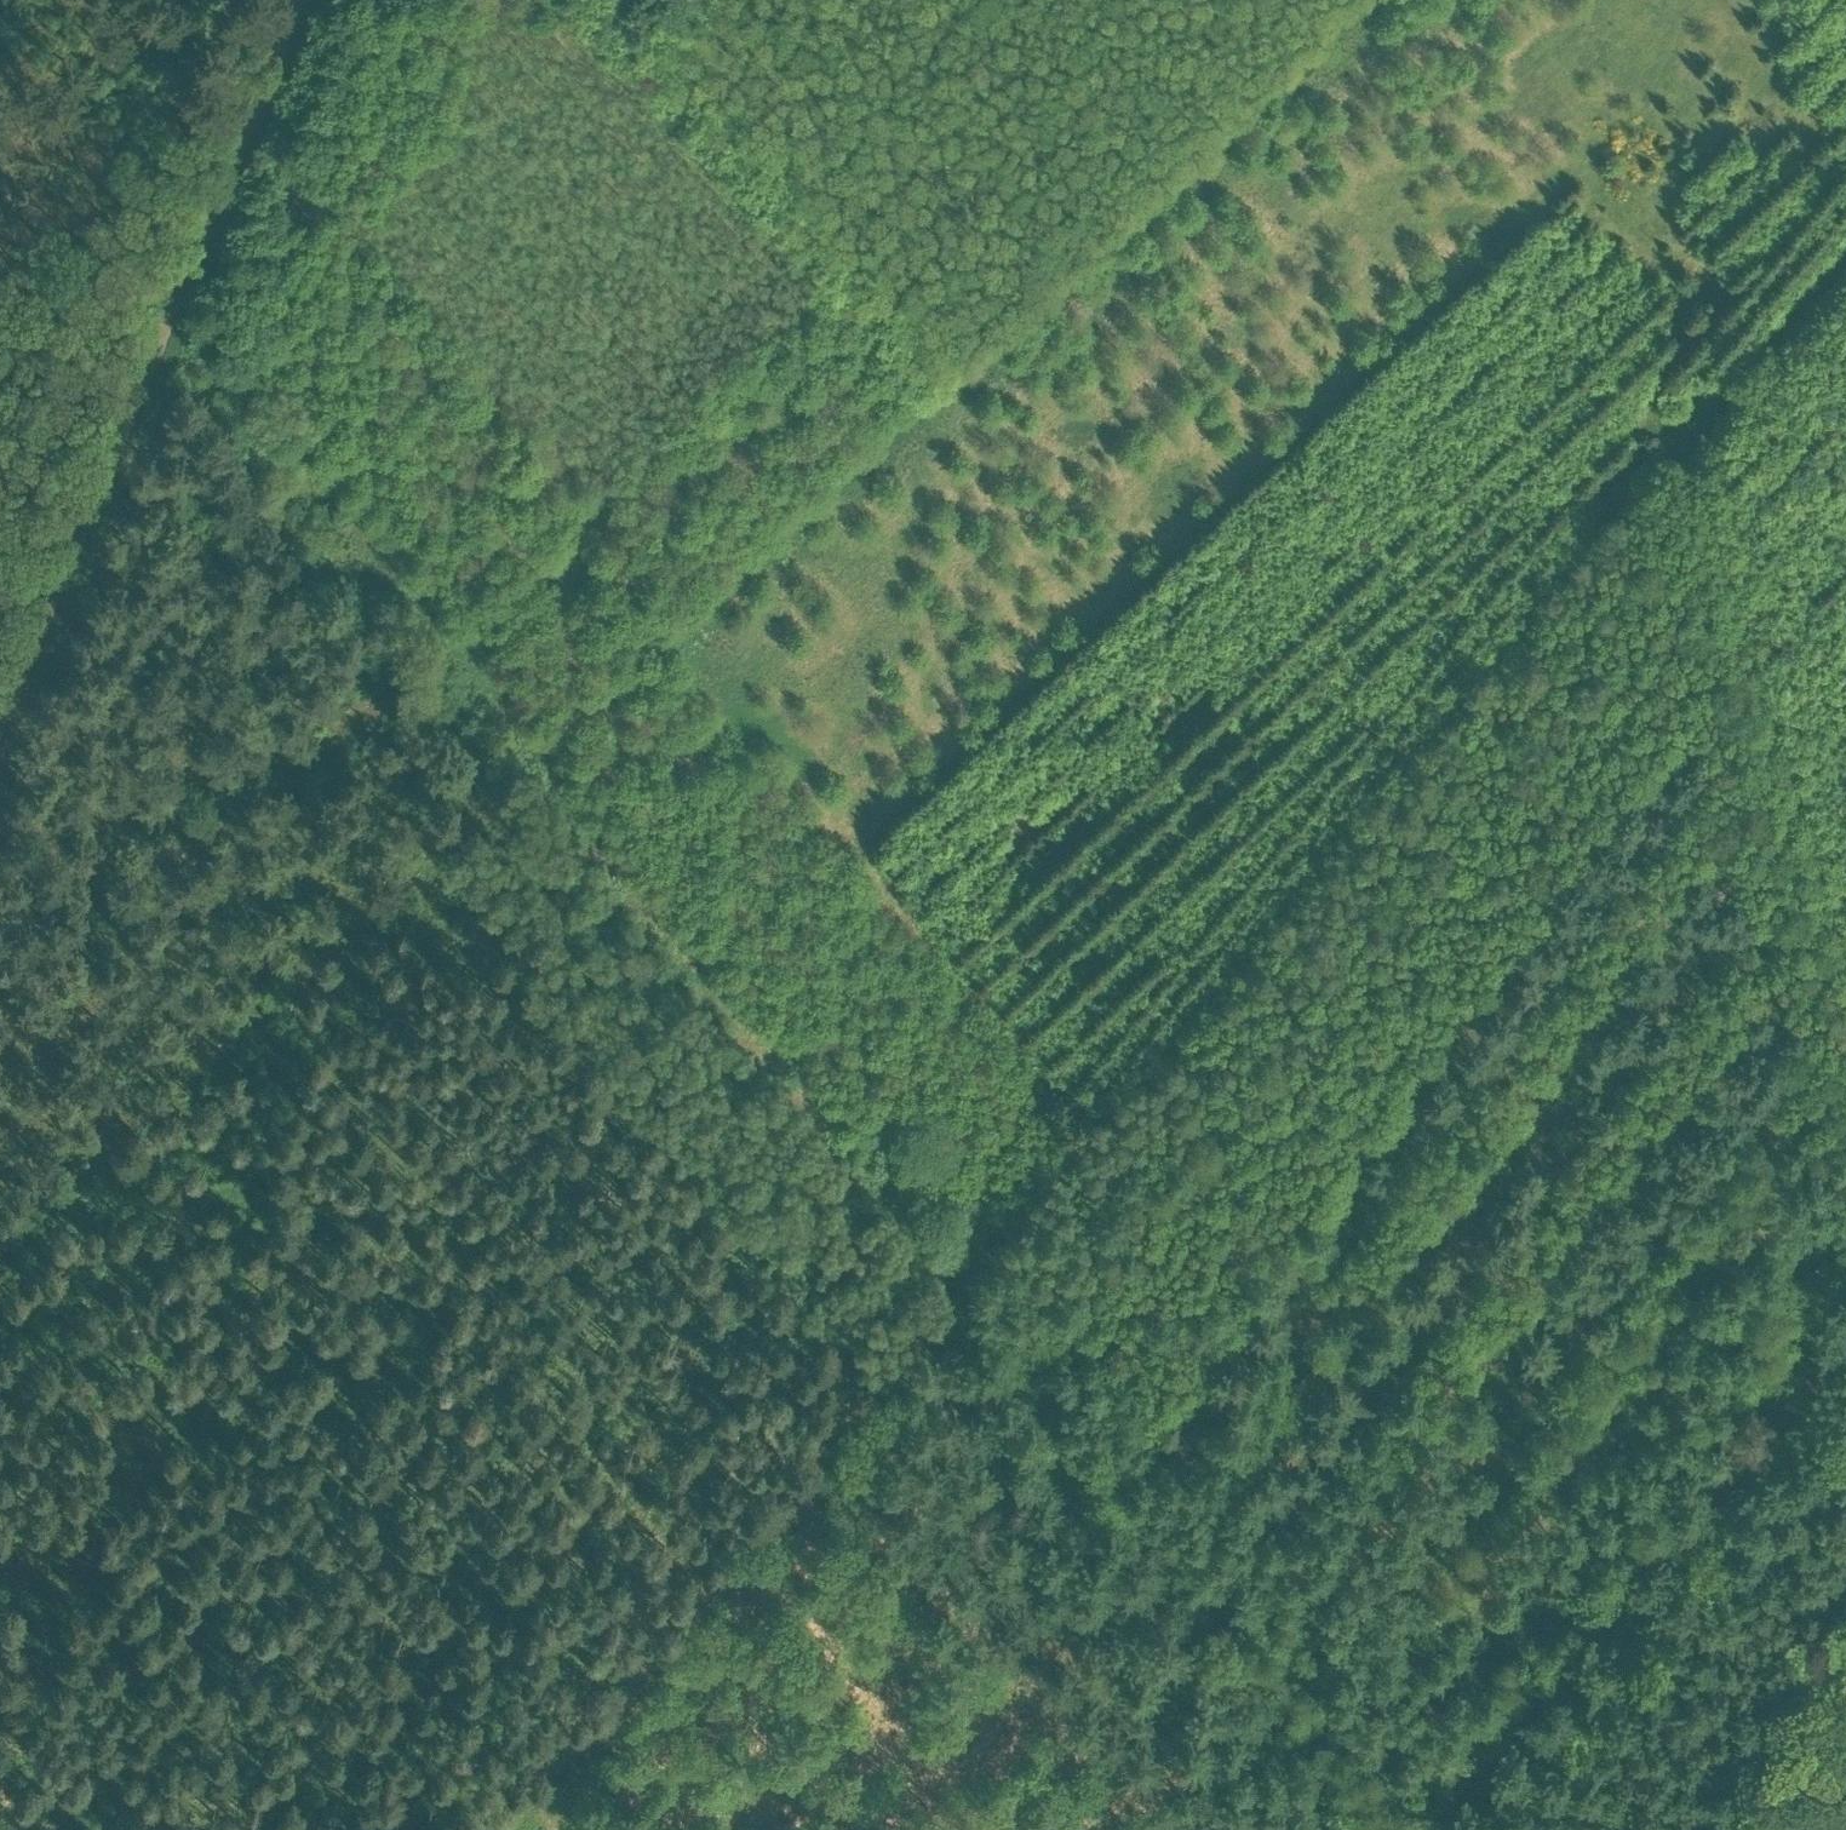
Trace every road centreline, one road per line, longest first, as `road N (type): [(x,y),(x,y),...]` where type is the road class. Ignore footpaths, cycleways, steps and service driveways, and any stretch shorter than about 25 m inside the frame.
road 1 (unclassified): [(0,719),(299,0)]

